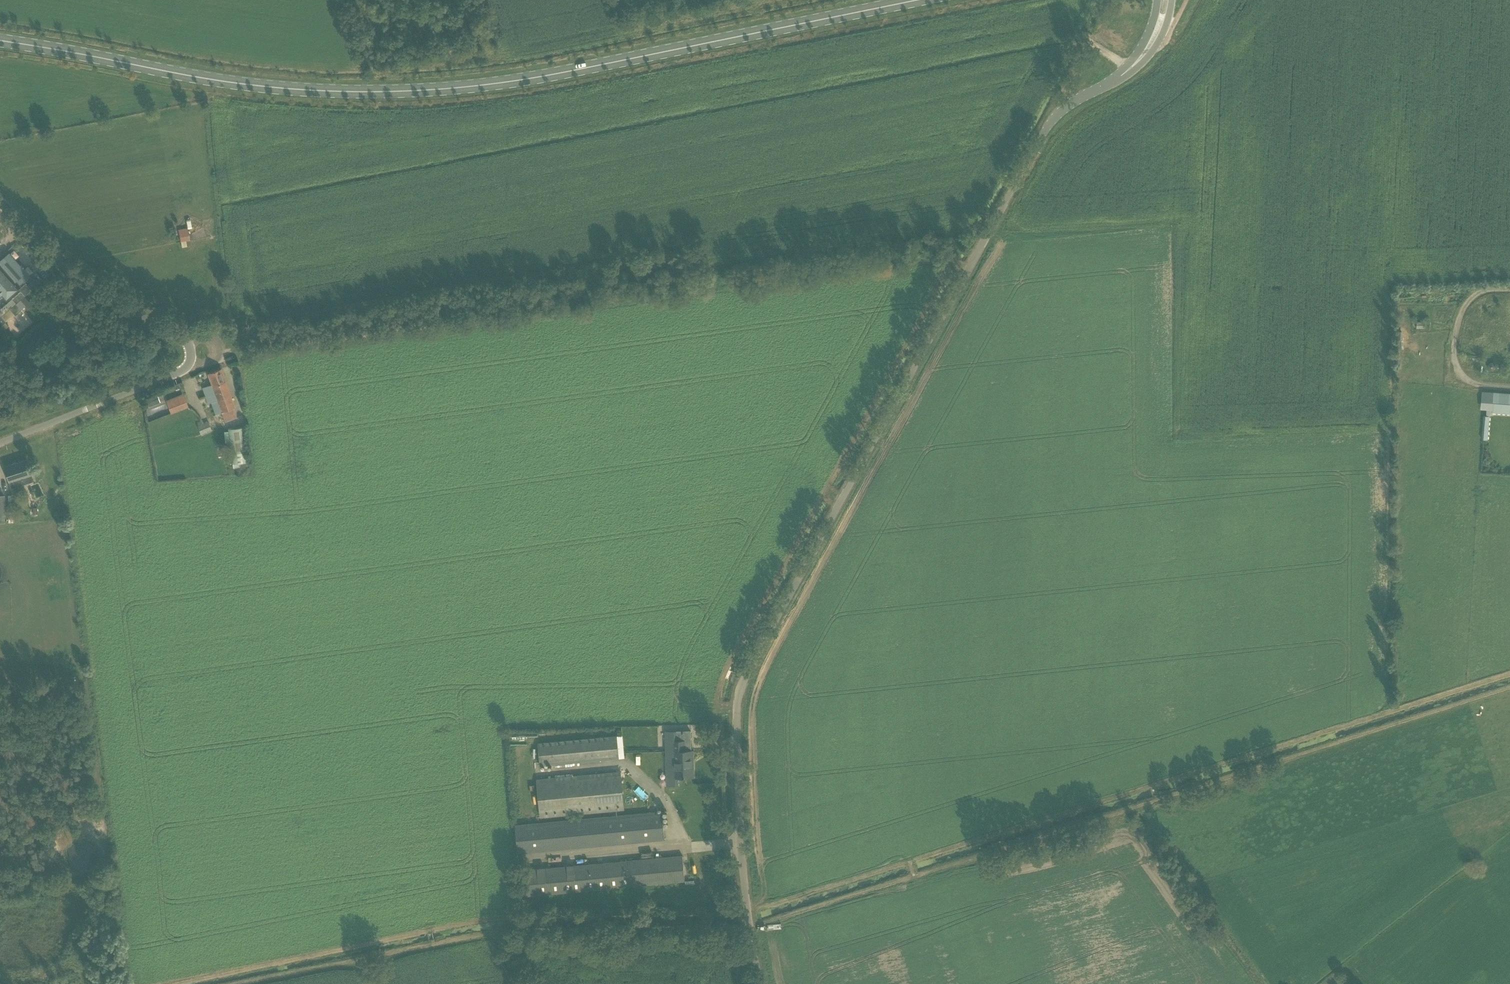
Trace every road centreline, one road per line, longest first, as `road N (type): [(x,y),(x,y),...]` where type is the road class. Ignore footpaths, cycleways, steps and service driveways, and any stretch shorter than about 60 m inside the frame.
road 1 (secondary): [(0,41),(240,85),(375,92),(540,76),(915,0)]
road 2 (unclassified): [(759,983),(746,918),(735,737),(741,693),(1031,156)]
road 3 (unclassified): [(0,443),(173,376),(189,364),(191,350),(18,232)]
road 4 (unclassified): [(1158,26),(1130,71),(1054,117),(1031,156)]

